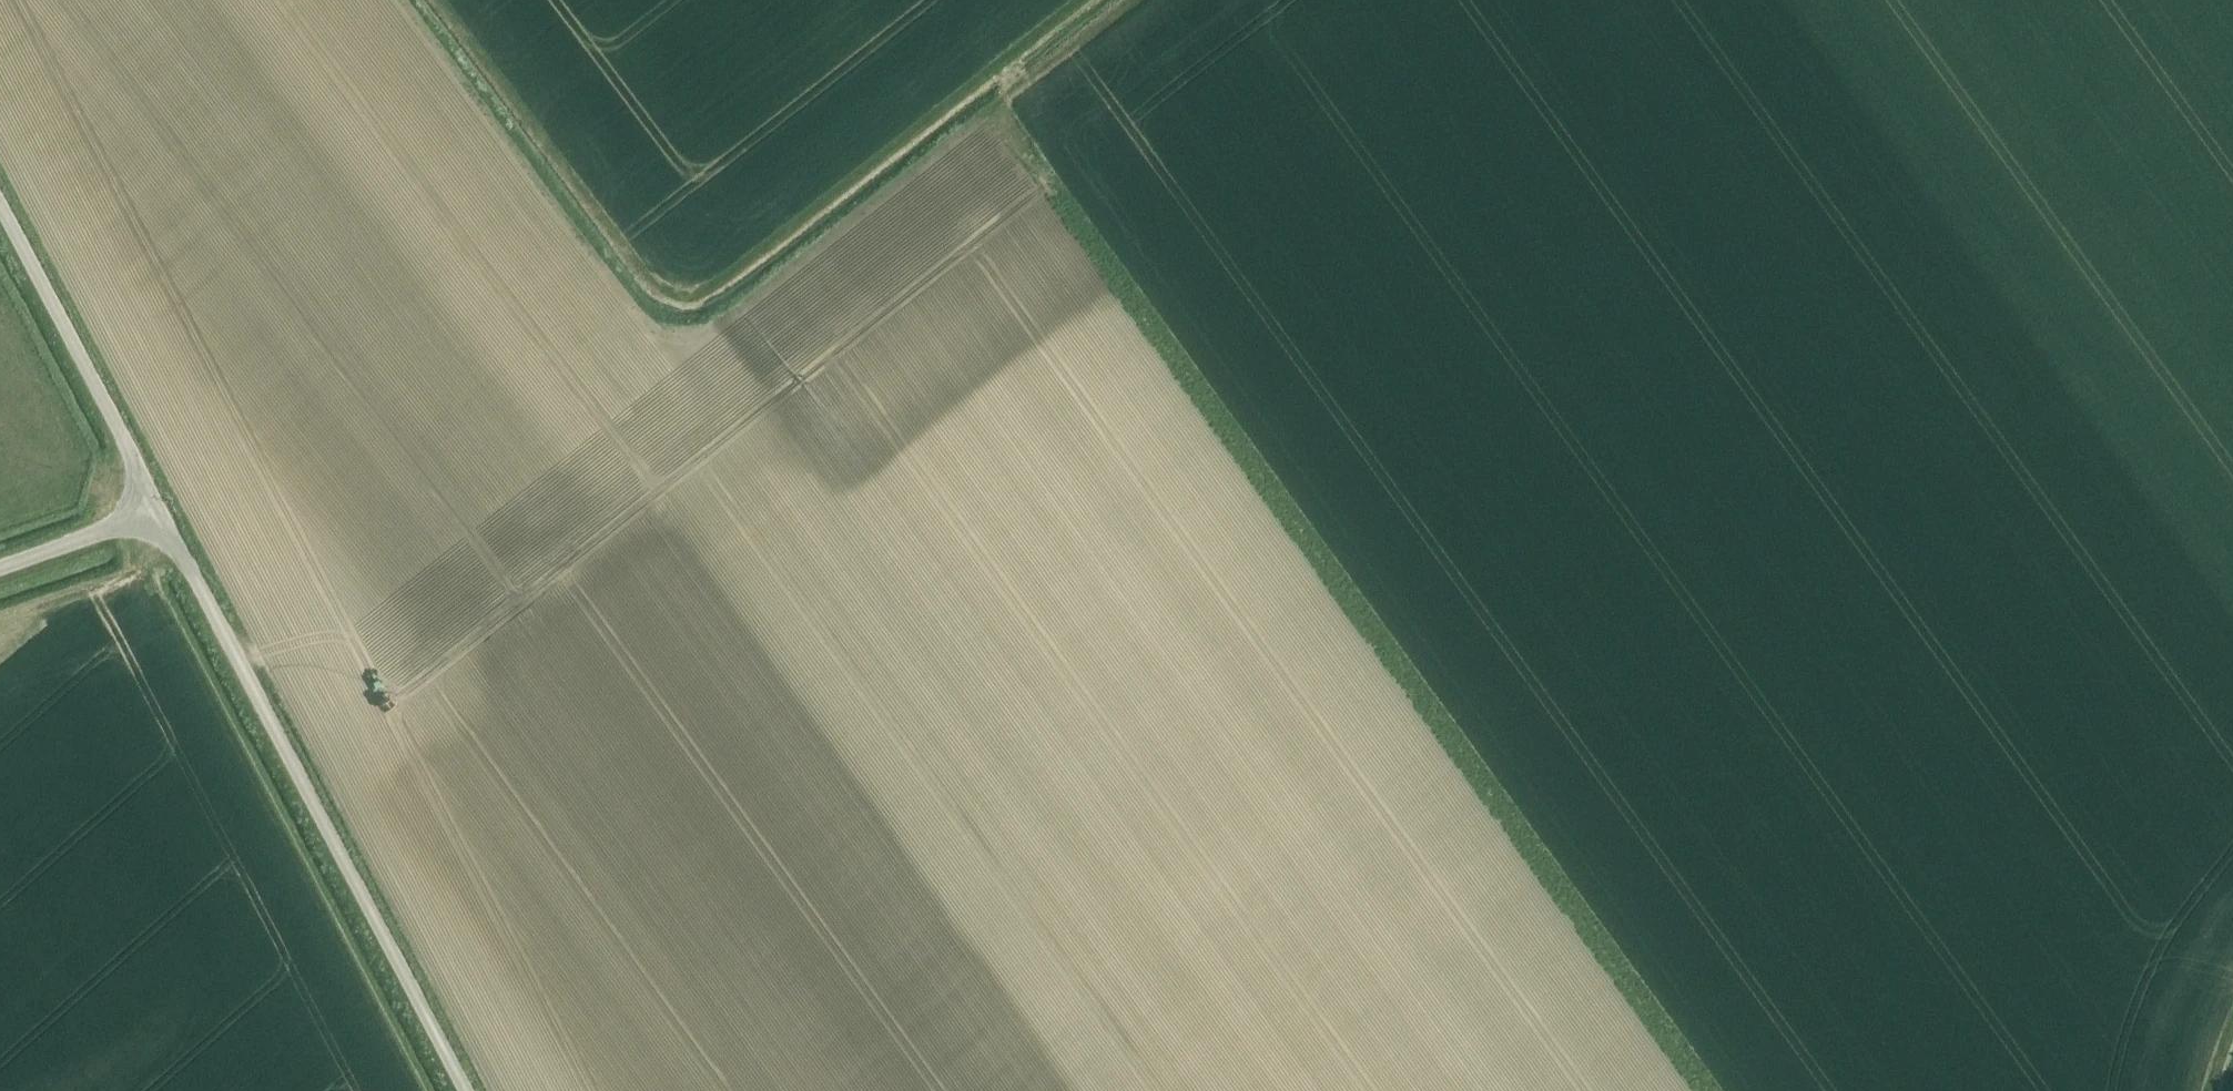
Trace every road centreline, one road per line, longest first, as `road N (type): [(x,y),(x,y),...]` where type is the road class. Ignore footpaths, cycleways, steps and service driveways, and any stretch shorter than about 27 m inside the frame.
road 1 (unclassified): [(464,1090),(155,506)]
road 2 (unclassified): [(155,506),(0,209)]
road 3 (unclassified): [(0,563),(155,506)]

